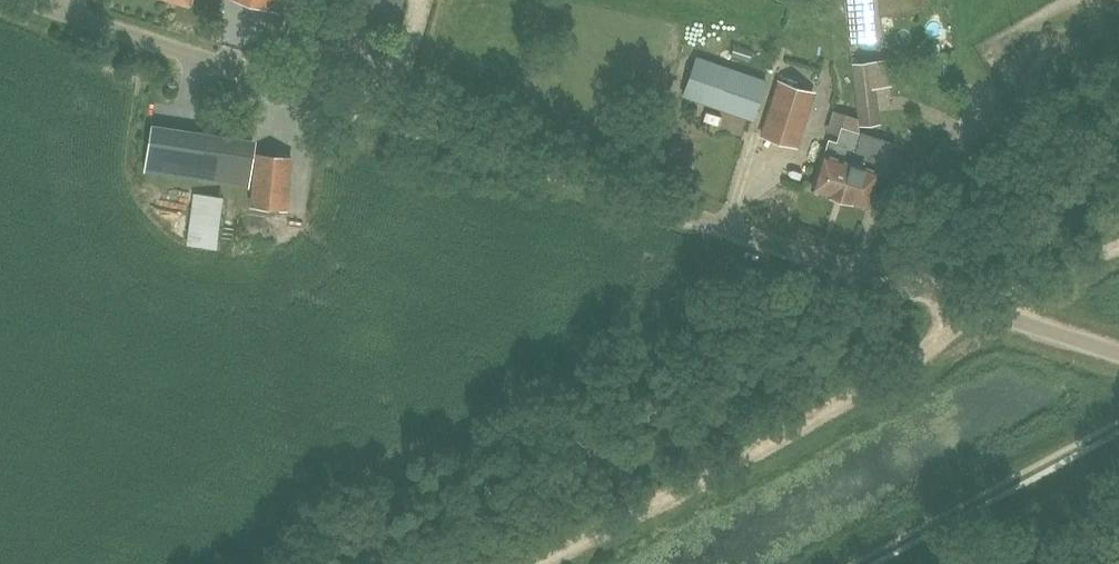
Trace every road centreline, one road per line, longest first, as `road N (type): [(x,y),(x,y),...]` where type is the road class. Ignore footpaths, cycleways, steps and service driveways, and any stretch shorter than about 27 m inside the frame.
road 1 (unclassified): [(1118,354),(281,86),(39,0)]
road 2 (track): [(1118,244),(532,563)]
road 3 (track): [(1118,441),(889,563)]

